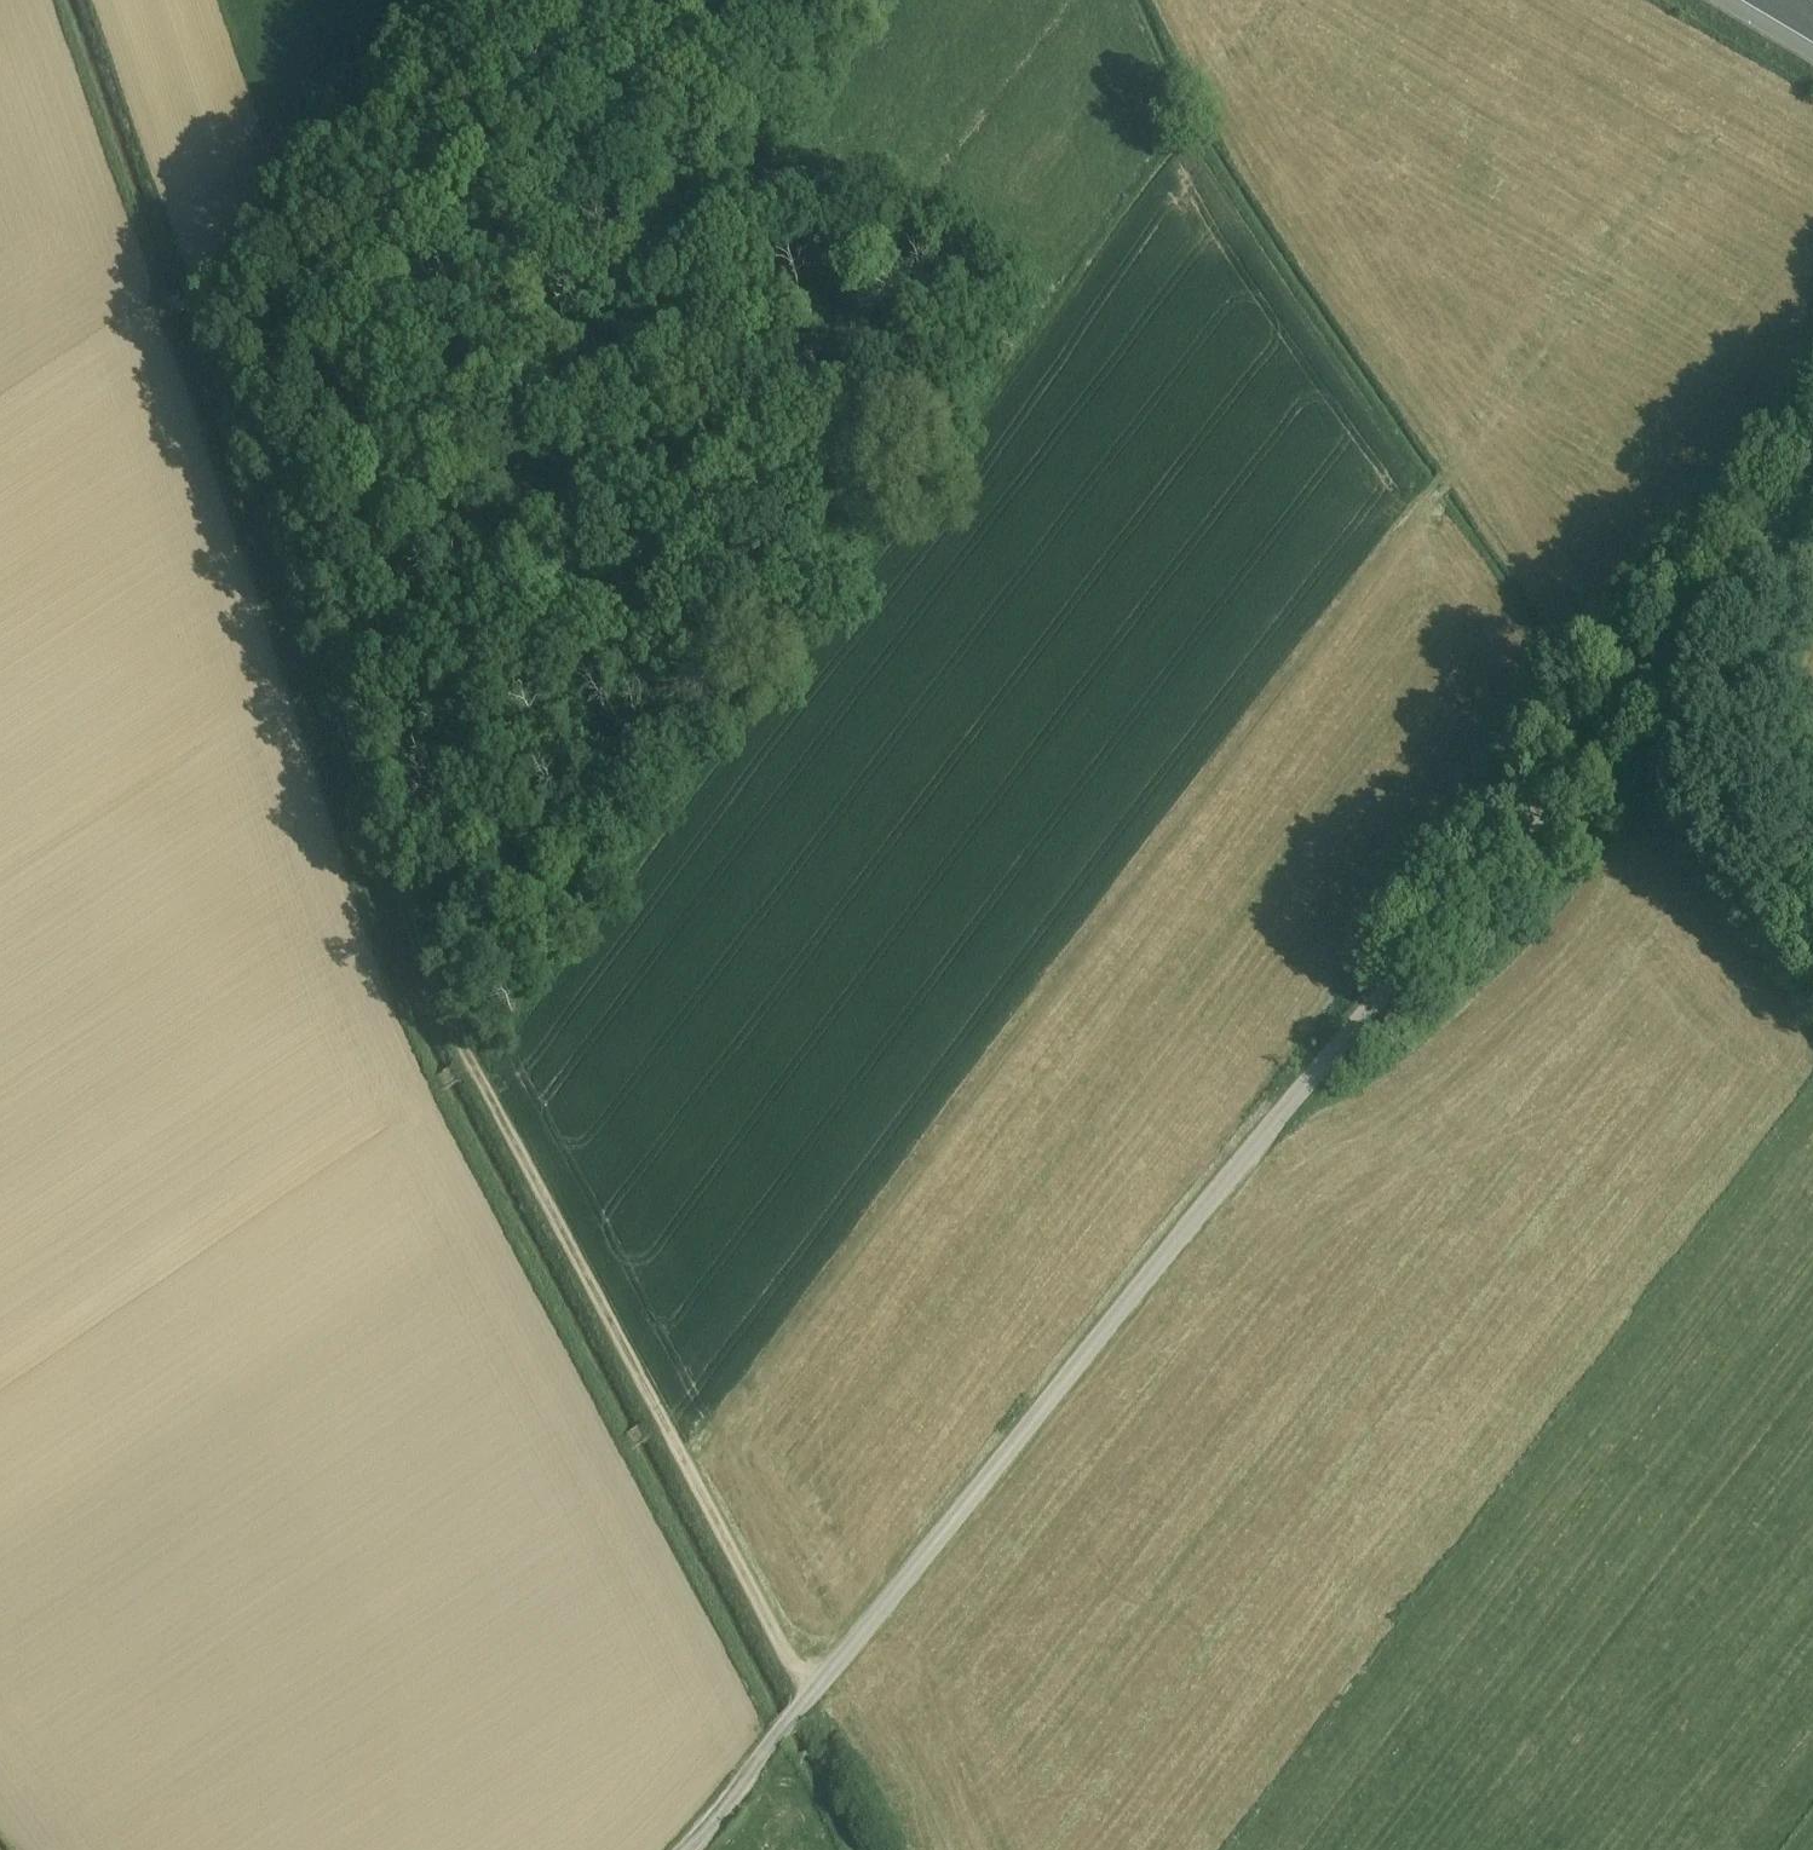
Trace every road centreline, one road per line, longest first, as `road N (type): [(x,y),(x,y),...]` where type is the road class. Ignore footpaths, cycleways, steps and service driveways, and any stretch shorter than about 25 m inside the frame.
road 1 (unclassified): [(1812,485),(1290,1101),(678,1849)]
road 2 (track): [(1670,654),(1812,863)]

